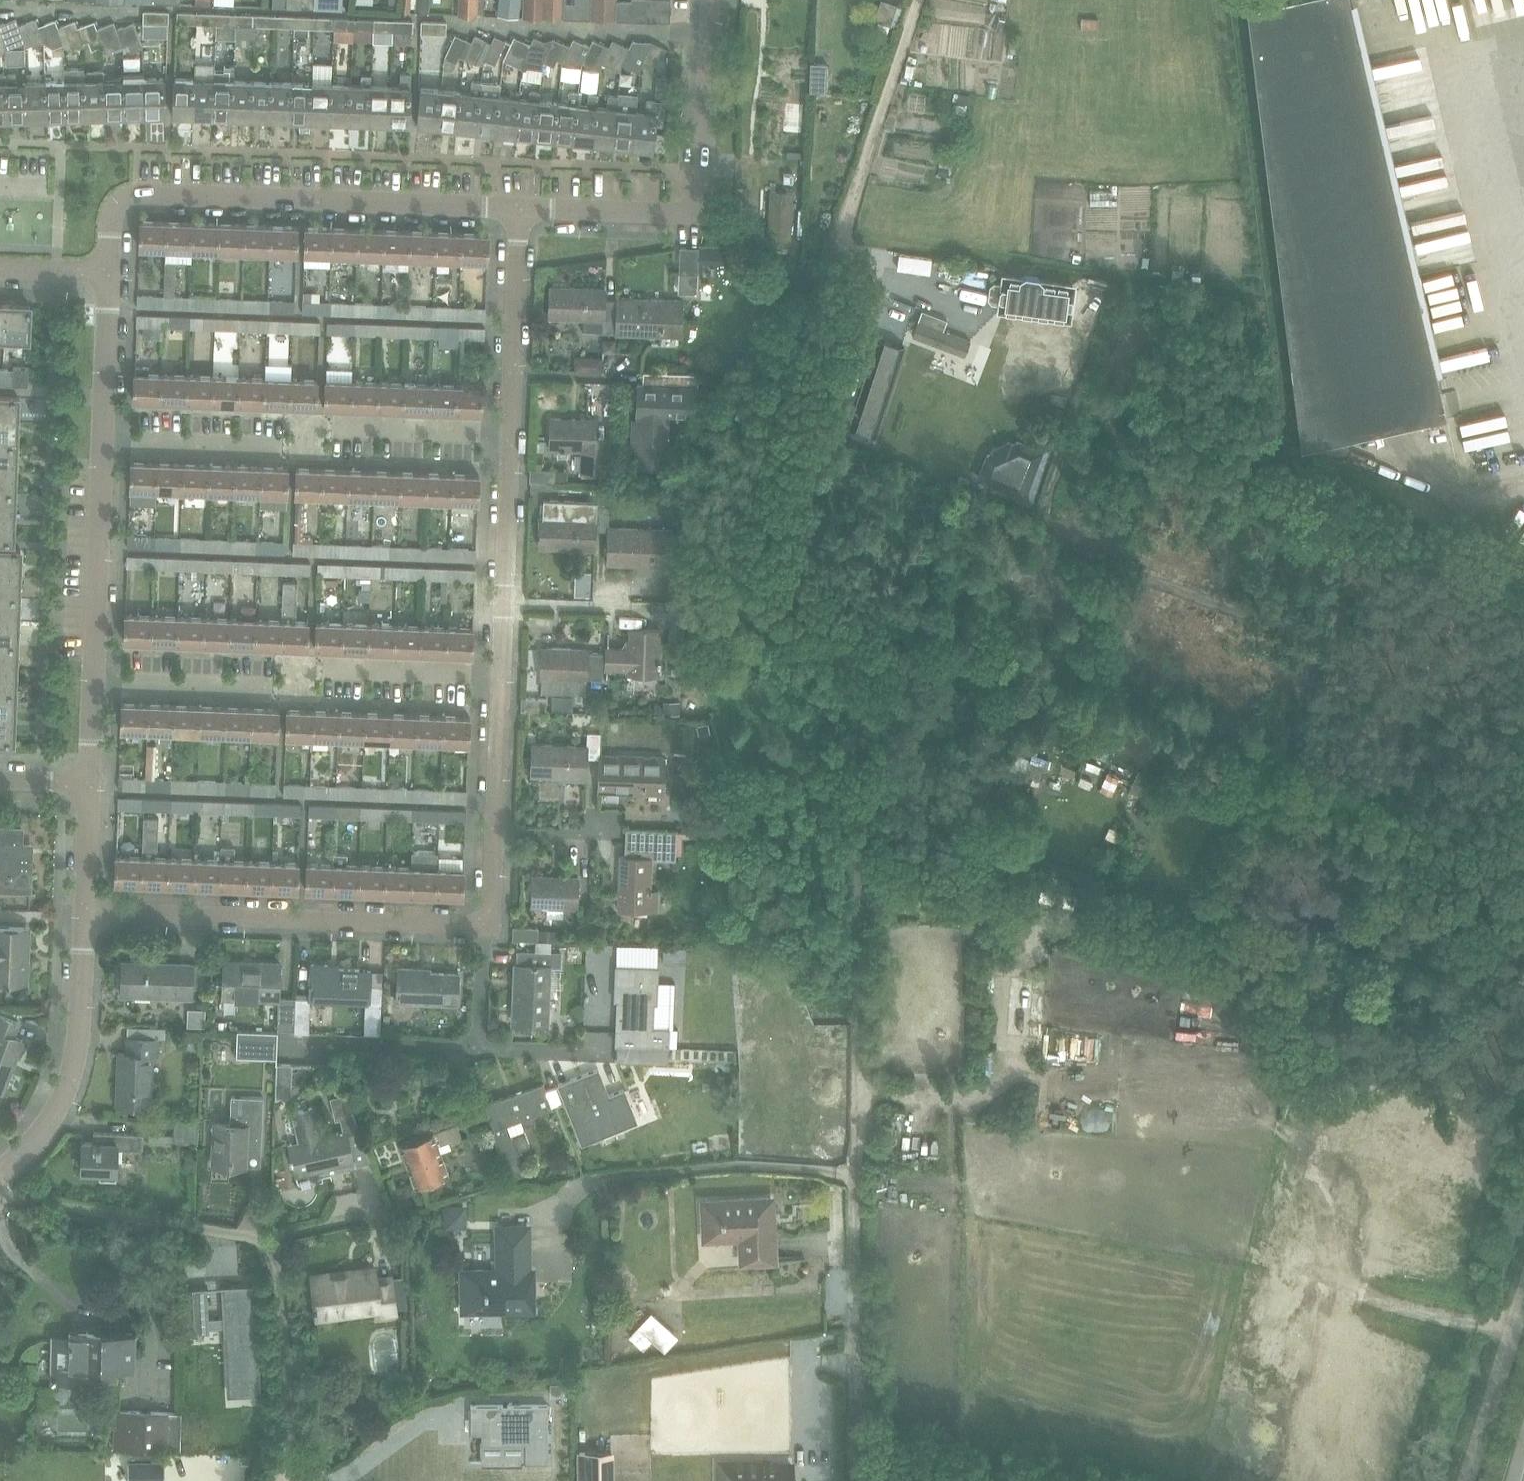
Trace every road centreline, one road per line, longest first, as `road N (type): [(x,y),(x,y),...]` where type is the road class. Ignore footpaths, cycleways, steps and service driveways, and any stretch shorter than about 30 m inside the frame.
road 1 (unclassified): [(919,0),(734,540),(748,571),(840,619),(860,660),(862,1480)]
road 2 (residential): [(83,915),(477,926),(488,917),(498,832)]
road 3 (residential): [(112,262),(116,186),(518,201)]
road 4 (residential): [(503,690),(95,671)]
road 5 (residential): [(512,441),(107,422)]
road 6 (residential): [(518,201),(671,203),(694,190),(707,34)]
road 7 (unclassified): [(275,1243),(48,1204),(1,1172)]
road 8 (residential): [(1,1172),(38,1142),(72,1075),(83,915)]
road 9 (unclassified): [(1455,1480),(1523,1230)]
road 10 (residential): [(707,34),(453,18)]
road 11 (residential): [(95,671),(107,422)]
road 12 (unclassified): [(279,1480),(286,1461),(275,1243)]
road 13 (residential): [(513,374),(518,201)]
road 14 (residential): [(504,606),(512,441)]
road 15 (residential): [(107,422),(112,262)]
road 16 (residential): [(498,832),(503,690)]
road 17 (residential): [(83,915),(88,778)]
road 18 (residential): [(130,7),(0,3)]
road 19 (residential): [(513,374),(638,367)]
road 20 (residential): [(504,606),(629,607)]
road 21 (unclassified): [(275,1243),(390,1205)]

